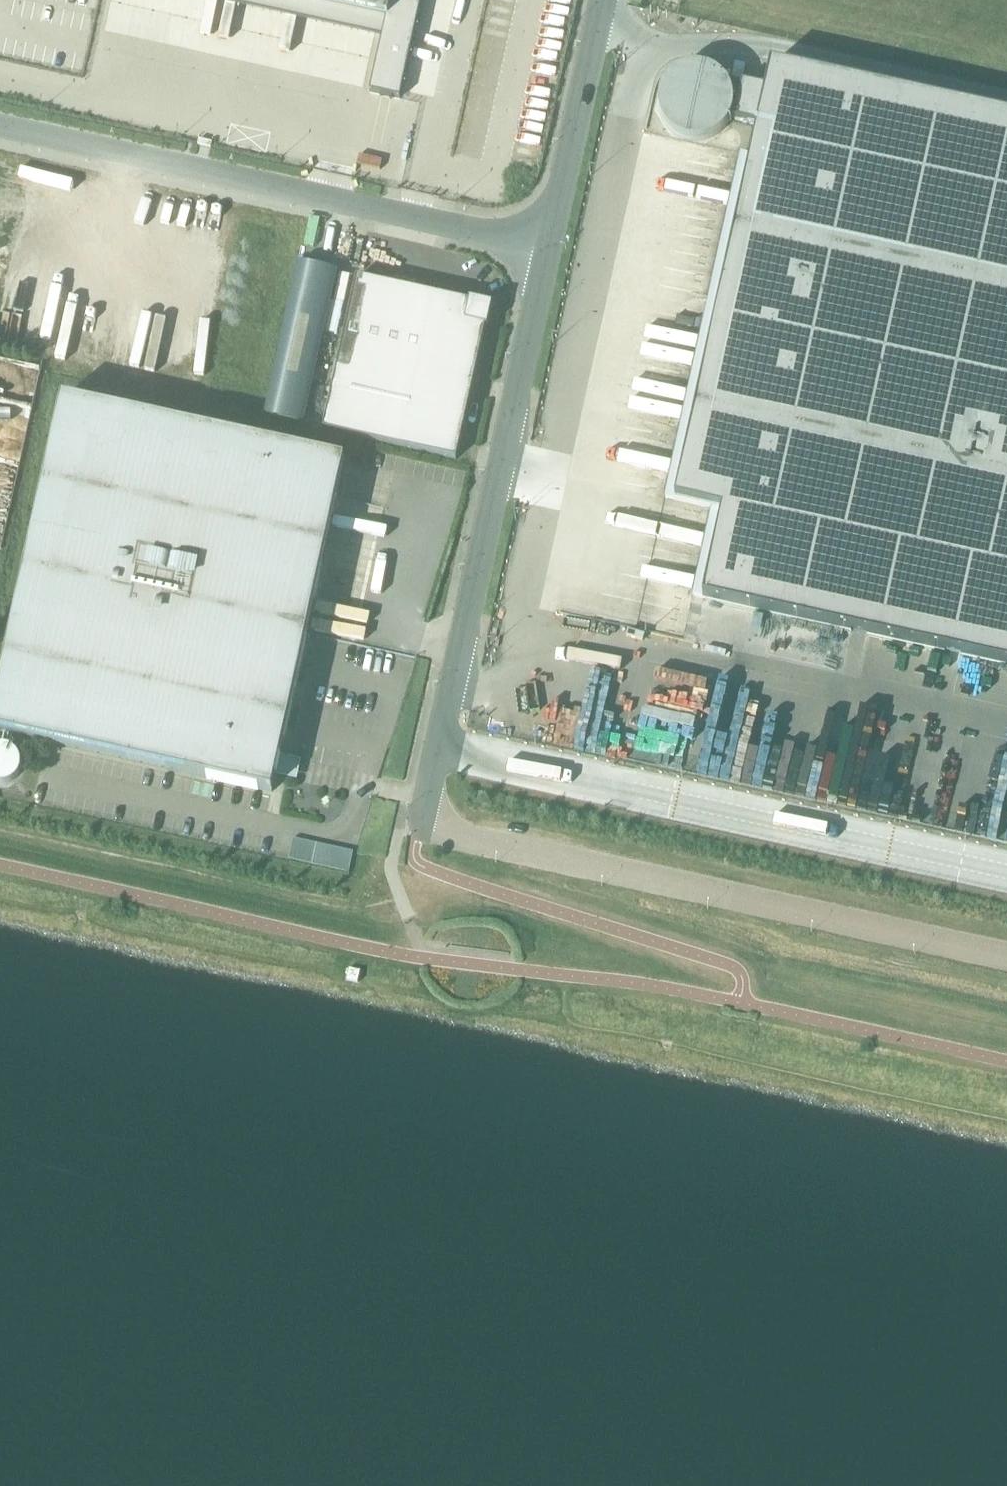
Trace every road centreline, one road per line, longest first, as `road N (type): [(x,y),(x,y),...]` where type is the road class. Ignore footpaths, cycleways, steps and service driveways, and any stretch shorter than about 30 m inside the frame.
road 1 (unclassified): [(426,798),(430,824),(463,837),(1006,957)]
road 2 (unclassified): [(426,798),(548,246)]
road 3 (unclassified): [(548,246),(0,125)]
road 4 (unclassified): [(548,246),(602,0)]

